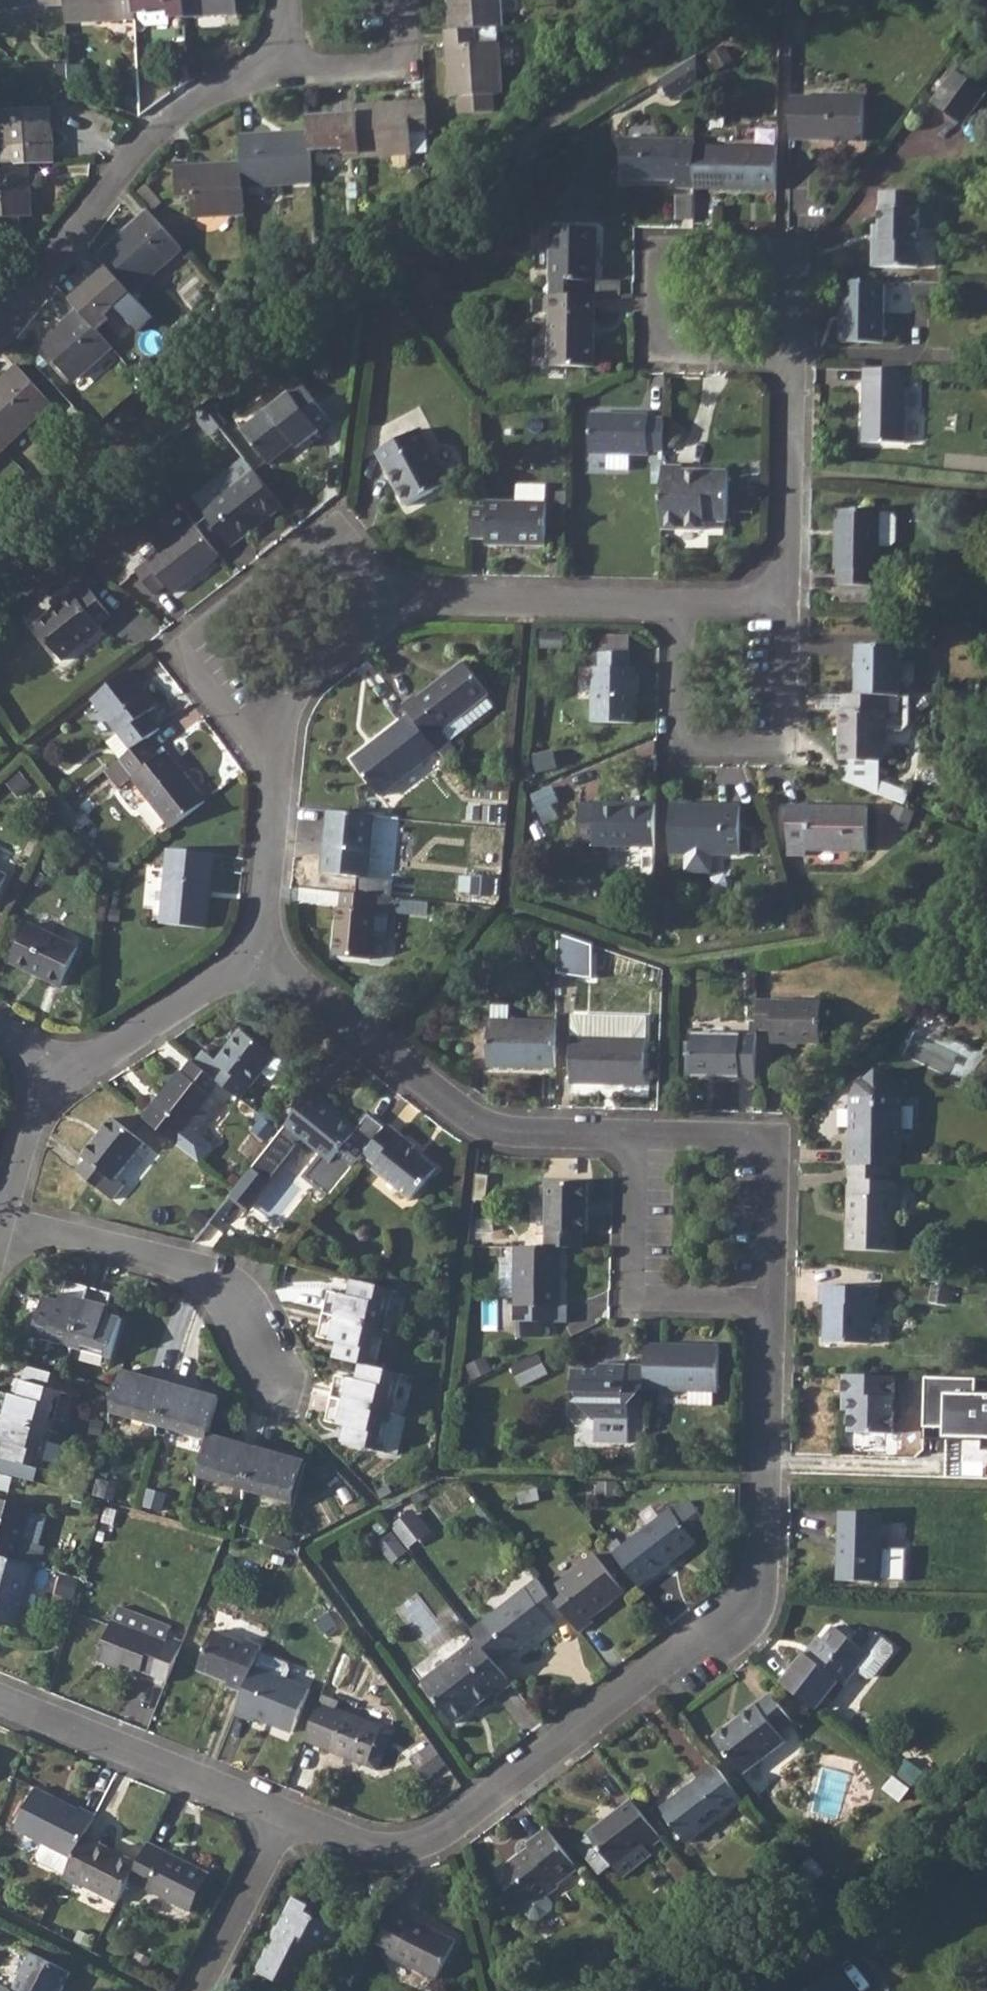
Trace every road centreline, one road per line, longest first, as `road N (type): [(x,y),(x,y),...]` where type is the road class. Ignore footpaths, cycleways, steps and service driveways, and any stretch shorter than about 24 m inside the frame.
road 1 (residential): [(775,1306),(765,1556),(749,1607),(432,1843),(378,1852),(282,1820)]
road 2 (residential): [(406,606),(334,524),(191,643),(242,722),(286,740)]
road 3 (residential): [(262,953),(493,1132),(635,1138)]
road 4 (residential): [(775,591),(791,618),(789,748),(686,745),(684,608)]
road 5 (residential): [(0,1224),(181,1270),(231,1294),(293,1411)]
road 6 (residential): [(0,327),(155,140),(204,101),(259,76)]
road 7 (residential): [(793,359),(798,248),(781,248),(666,243),(662,354)]
road 8 (residential): [(635,1138),(778,1141),(775,1306)]
road 9 (residential): [(282,1820),(0,1705)]
road 10 (residential): [(635,1138),(634,1299),(775,1306)]
road 11 (residential): [(406,606),(684,608)]
road 12 (residential): [(60,1087),(262,953)]
road 13 (residential): [(775,591),(793,558),(793,359)]
road 14 (residential): [(396,0),(403,74),(259,76)]
road 15 (residential): [(262,953),(286,740)]
road 16 (residential): [(282,1820),(199,1990)]
road 17 (residential): [(286,740),(301,690),(406,606)]
road 18 (residential): [(0,1224),(28,1138),(60,1087)]
road 19 (residential): [(662,354),(793,359)]

